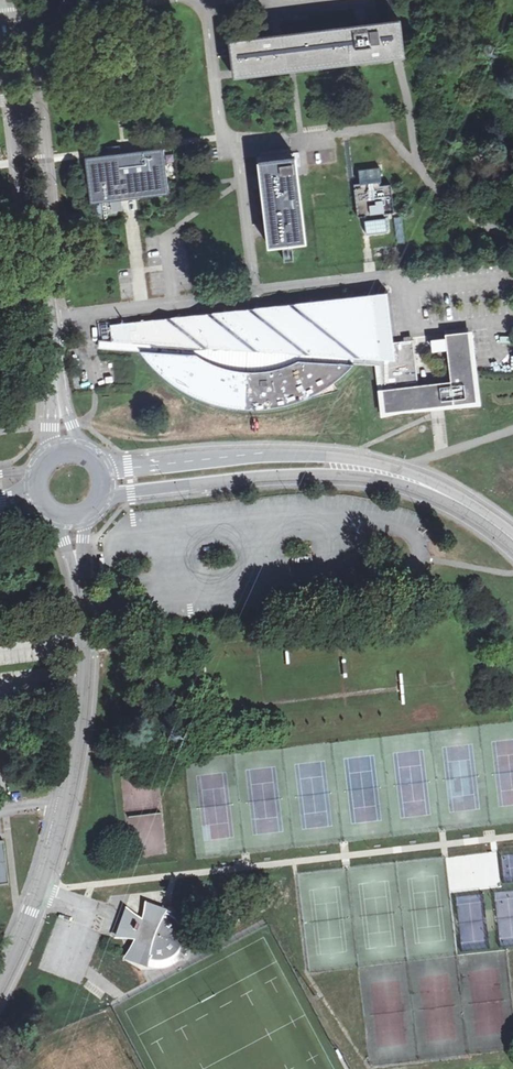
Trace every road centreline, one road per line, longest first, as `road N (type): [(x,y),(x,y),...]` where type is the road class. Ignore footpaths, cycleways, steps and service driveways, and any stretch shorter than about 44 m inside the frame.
road 1 (tertiary): [(78,564),(85,656),(69,800),(48,882),(0,982)]
road 2 (tertiary): [(412,481),(349,458),(266,455),(107,467)]
road 3 (tertiary): [(108,491),(288,475),(412,481)]
road 4 (tertiary): [(1,0),(25,203),(45,252)]
road 5 (tertiary): [(45,252),(50,219),(25,0)]
road 6 (tertiary): [(57,389),(45,252)]

